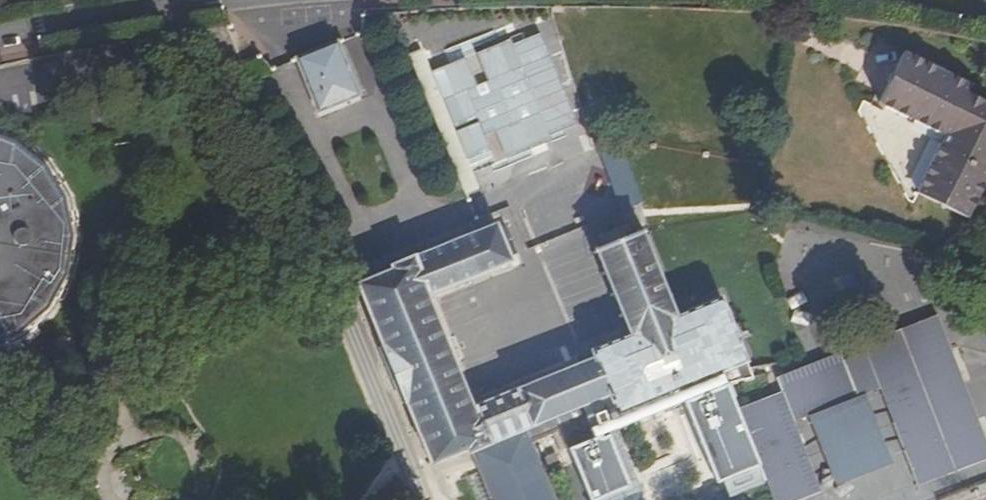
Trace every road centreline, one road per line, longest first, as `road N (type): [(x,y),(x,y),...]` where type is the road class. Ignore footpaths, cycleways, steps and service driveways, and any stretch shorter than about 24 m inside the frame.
road 1 (residential): [(0,38),(189,0)]

